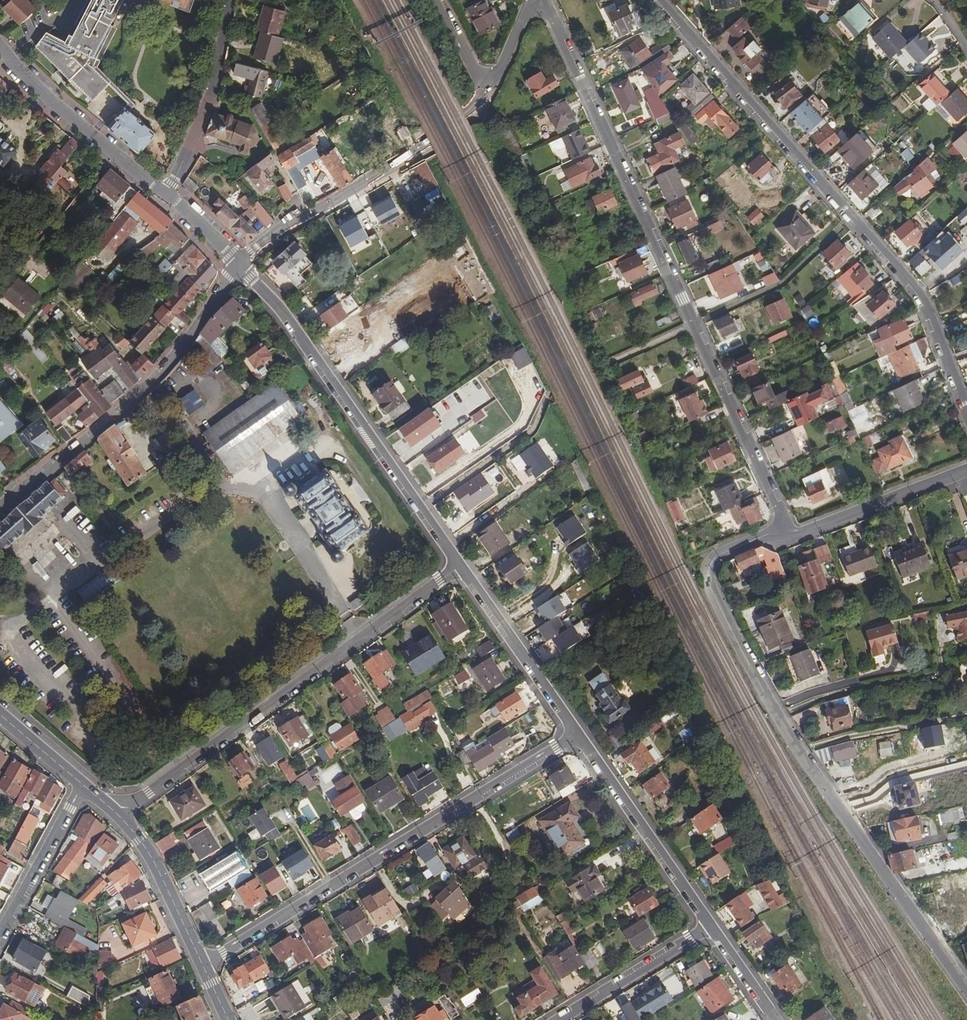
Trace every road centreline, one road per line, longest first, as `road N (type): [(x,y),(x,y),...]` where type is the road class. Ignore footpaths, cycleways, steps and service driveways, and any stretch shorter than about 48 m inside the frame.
road 1 (residential): [(544,0),(780,508),(785,536)]
road 2 (residential): [(966,992),(793,744),(710,587),(720,554),(768,534),(785,536)]
road 3 (residential): [(966,413),(919,295),(658,0)]
road 4 (residential): [(576,735),(203,963)]
road 5 (residential): [(458,567),(149,794),(112,809)]
road 6 (residential): [(458,567),(241,265)]
road 7 (residential): [(241,265),(174,357),(0,516)]
road 8 (residential): [(241,265),(278,234),(411,158),(487,93)]
road 9 (residential): [(709,927),(576,735)]
road 10 (residential): [(168,196),(16,69),(0,46)]
road 11 (residential): [(230,0),(216,80),(168,196)]
road 12 (residential): [(576,735),(458,567)]
road 13 (residential): [(785,536),(966,470)]
road 14 (secondary): [(203,963),(153,860),(112,809)]
road 15 (residential): [(709,927),(559,1019)]
road 16 (residential): [(84,786),(0,938)]

